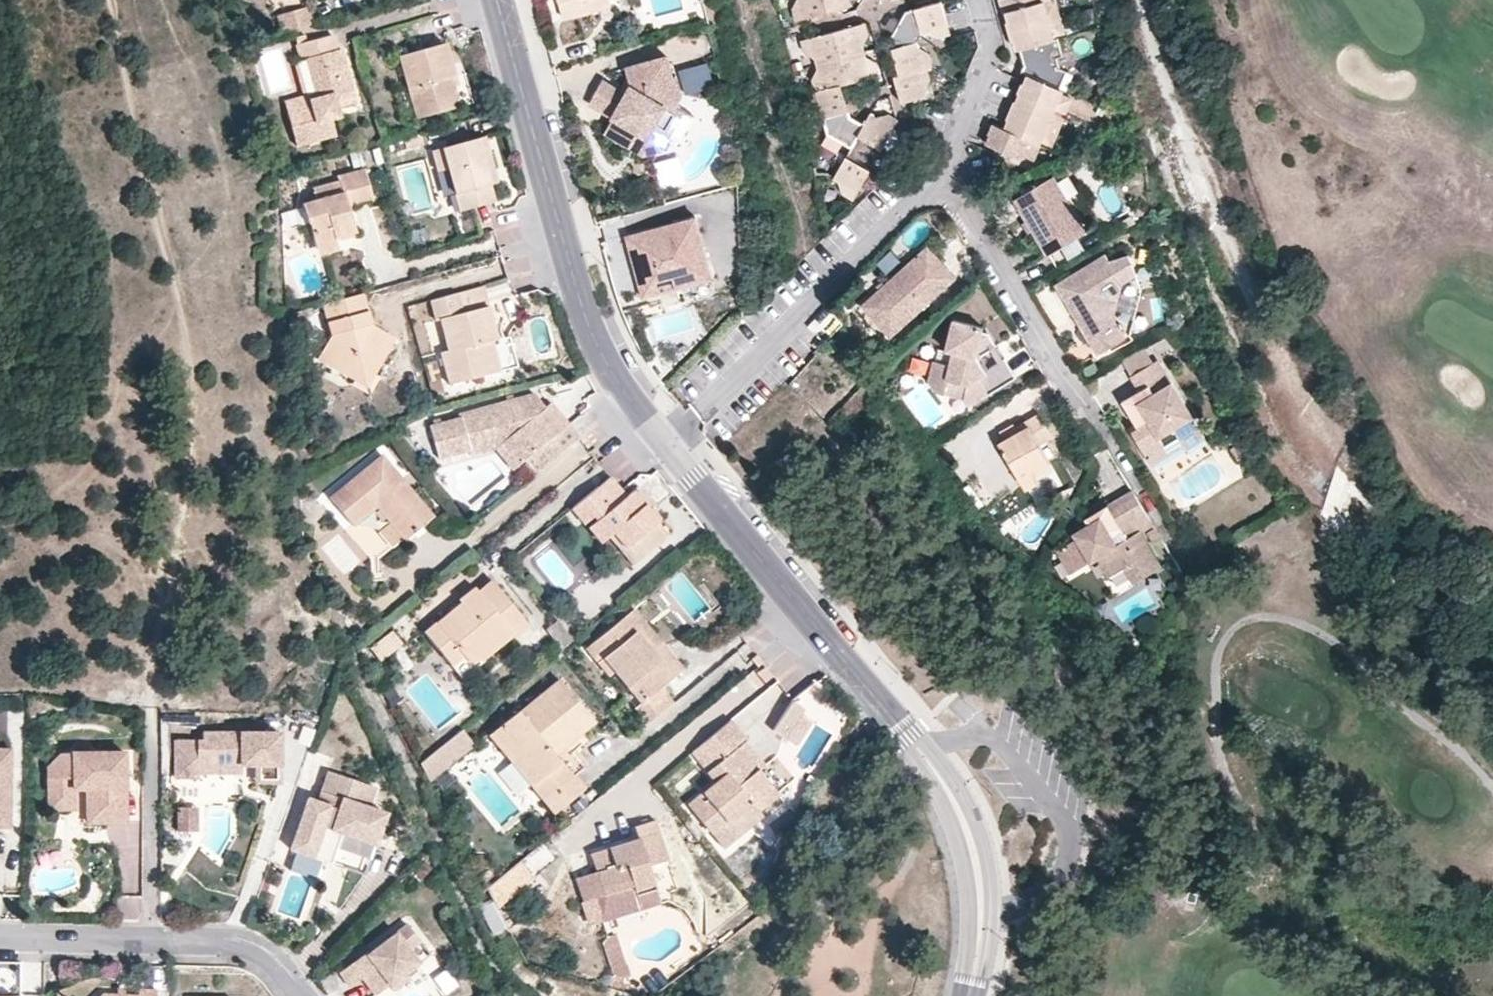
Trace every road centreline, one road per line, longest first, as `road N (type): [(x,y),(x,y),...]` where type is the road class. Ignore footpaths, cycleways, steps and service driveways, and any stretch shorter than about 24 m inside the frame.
road 1 (residential): [(877,697),(612,370),(499,0)]
road 2 (residential): [(877,697),(939,768),(970,836),(984,930),(971,995)]
road 3 (residential): [(294,995),(244,947),(0,935)]

